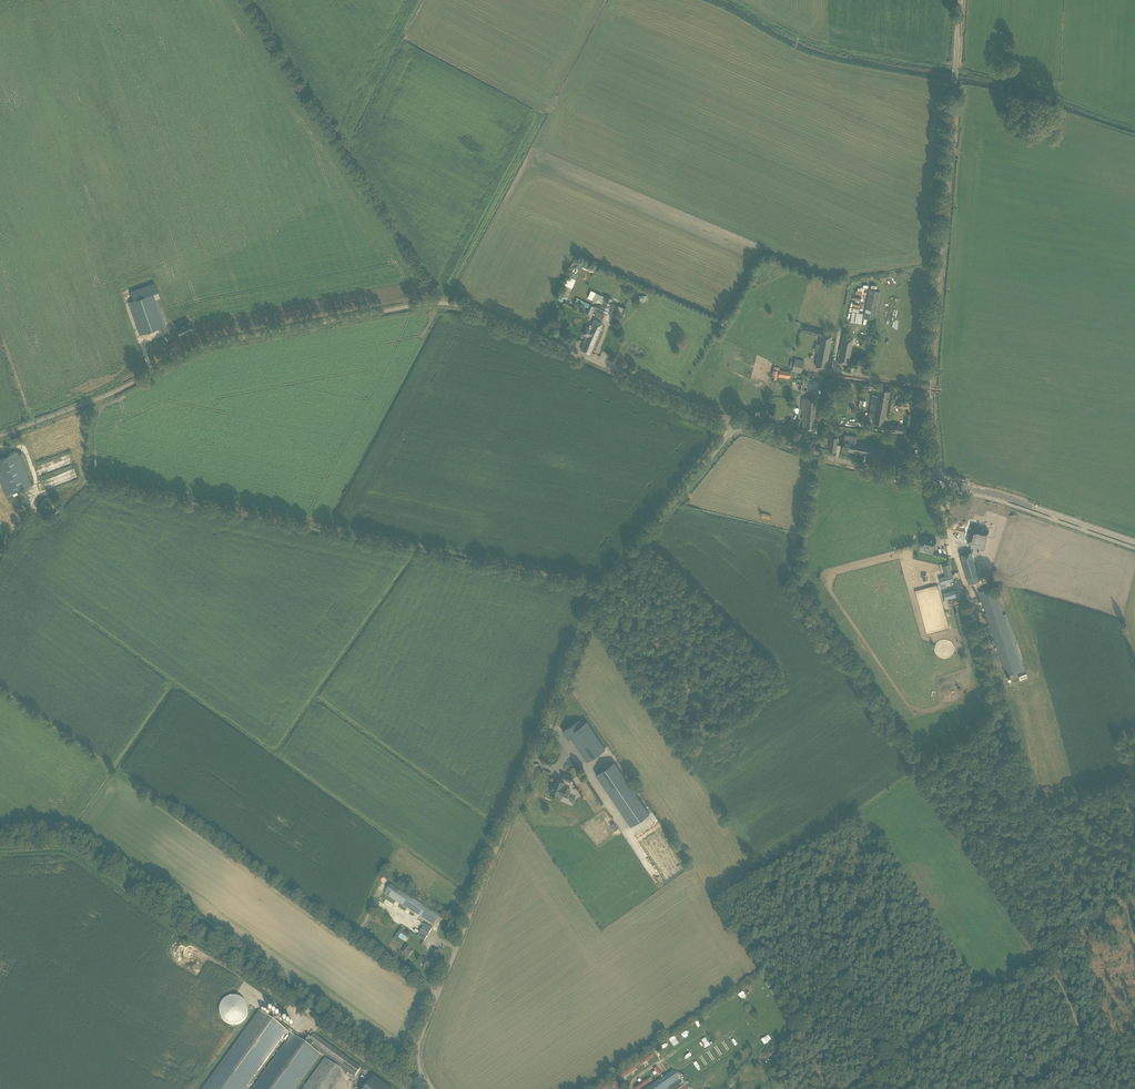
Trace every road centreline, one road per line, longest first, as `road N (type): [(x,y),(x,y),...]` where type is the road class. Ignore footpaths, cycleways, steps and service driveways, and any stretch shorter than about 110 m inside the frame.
road 1 (unclassified): [(0,438),(199,353),(421,306),(466,310),(736,426)]
road 2 (unclassified): [(433,1088),(419,1042),(587,629),(606,585),(736,426)]
road 3 (unclassified): [(936,482),(927,346),(961,0)]
road 4 (track): [(445,306),(247,0)]
road 5 (track): [(855,1088),(1134,893)]
road 6 (unclassified): [(1134,542),(936,482)]
road 7 (track): [(630,1088),(736,1011)]
road 8 (unclassified): [(936,482),(815,457)]

